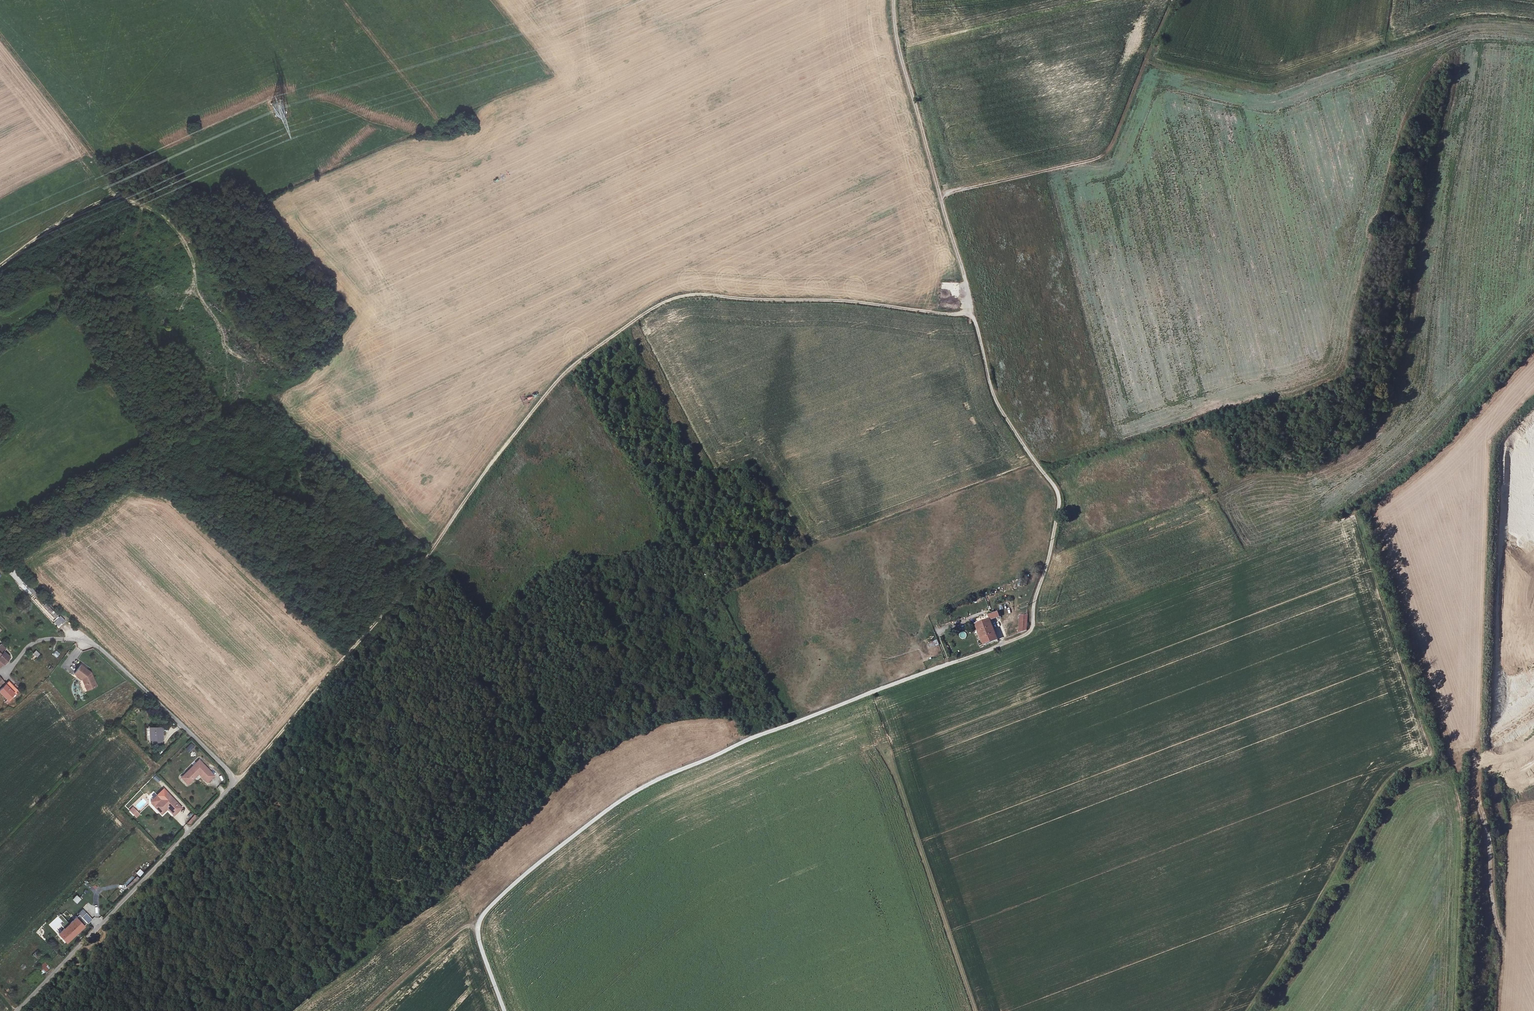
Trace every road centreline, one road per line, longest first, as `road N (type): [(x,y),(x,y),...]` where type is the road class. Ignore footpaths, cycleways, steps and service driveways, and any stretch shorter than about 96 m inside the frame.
road 1 (track): [(894,0),(897,46),(996,405),(1058,498),(1030,633),(652,782),(482,915)]
road 2 (track): [(976,319),(854,302),(696,294),(639,318),(537,401),(394,604),(236,778)]
road 3 (unclassified): [(236,778),(17,1010)]
road 4 (unclassified): [(236,778),(84,633)]
road 5 (track): [(385,1010),(482,915)]

